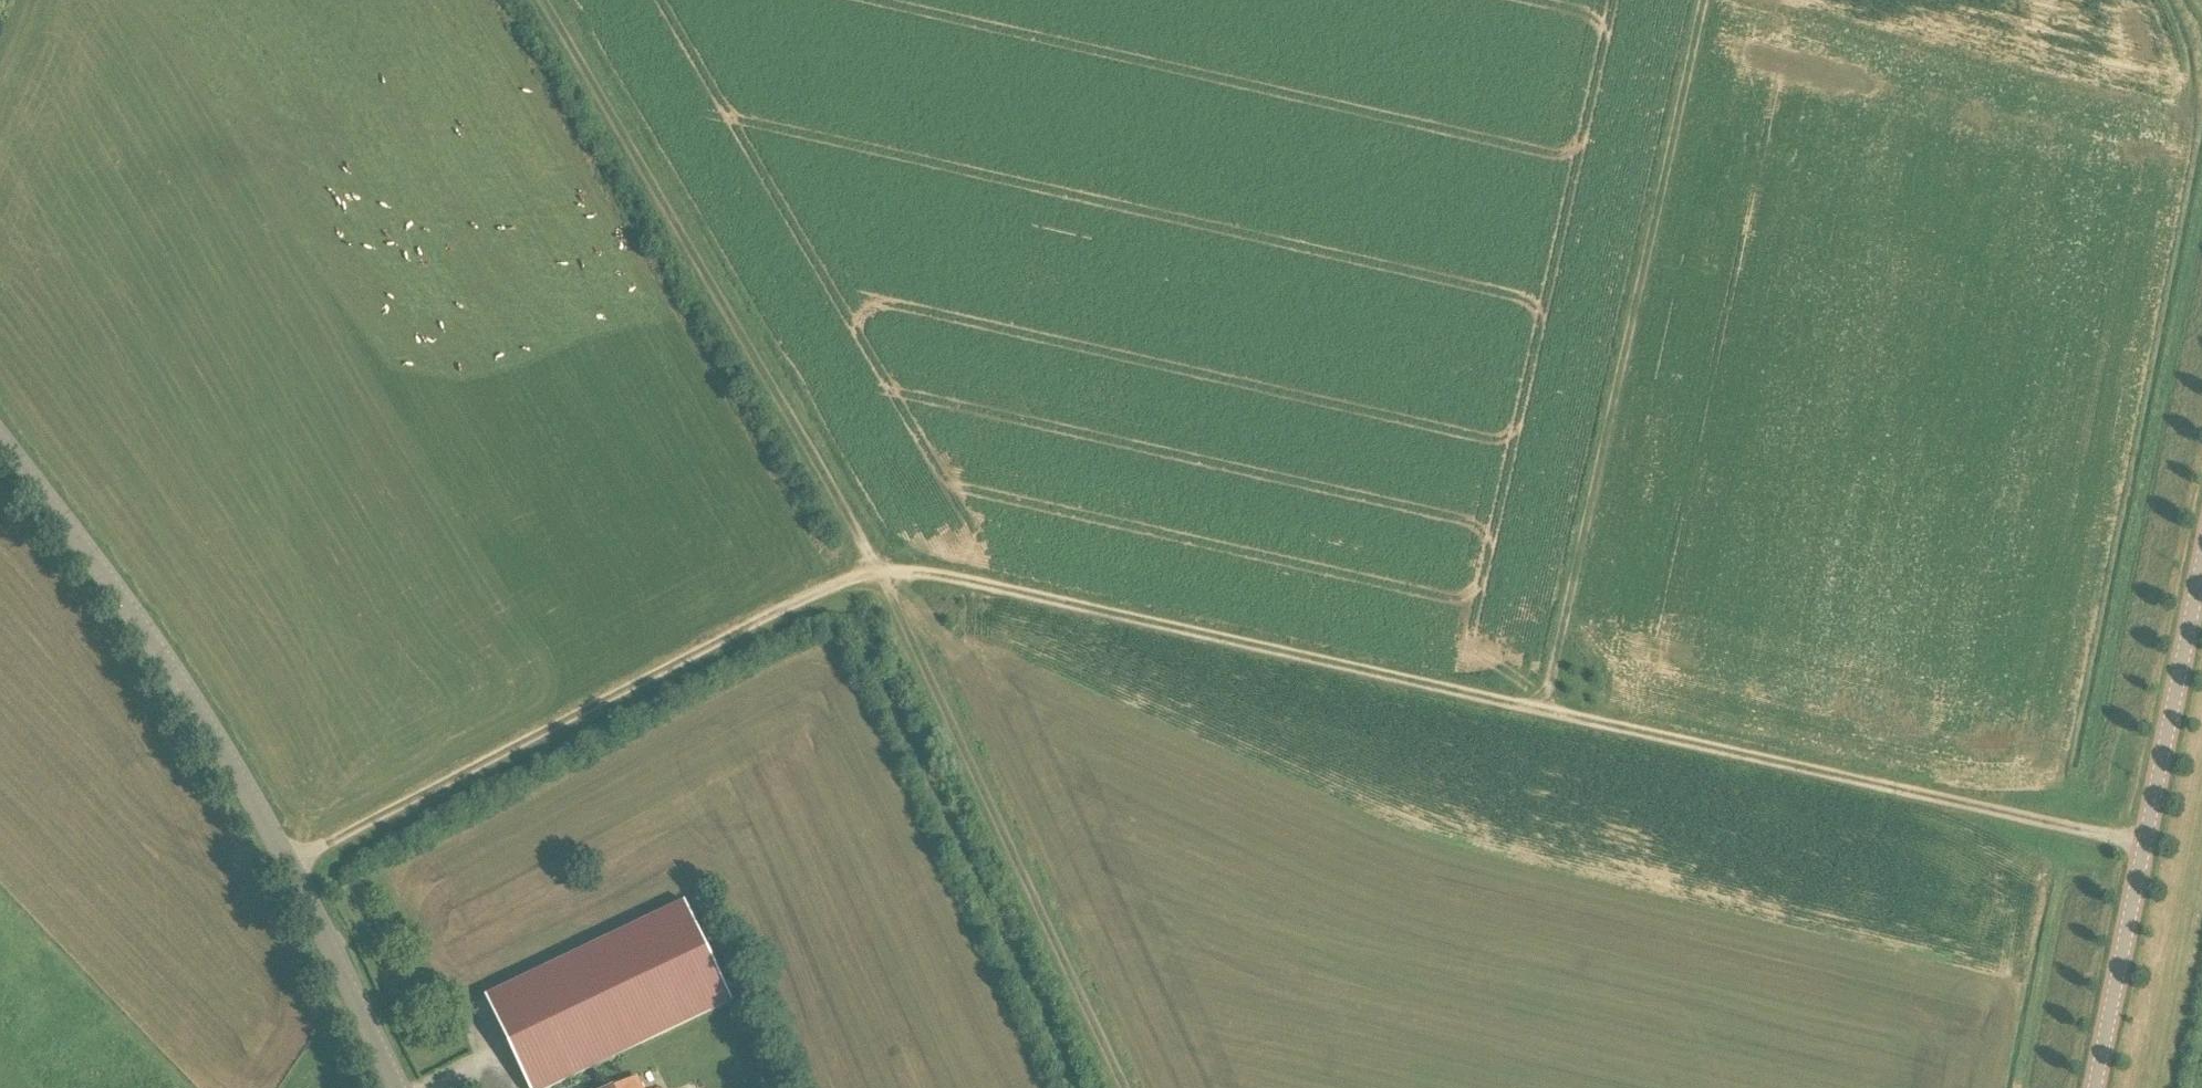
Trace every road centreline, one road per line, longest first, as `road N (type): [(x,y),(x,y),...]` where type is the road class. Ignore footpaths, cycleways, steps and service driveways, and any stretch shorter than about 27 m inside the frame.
road 1 (track): [(286,861),(621,689),(882,569),(1155,617),(2147,845)]
road 2 (track): [(1127,1087),(882,569),(546,0)]
road 3 (tertiary): [(396,1087),(248,797),(0,442)]
road 4 (track): [(1705,0),(1543,712)]
road 5 (unclassified): [(2201,575),(2099,1087)]

